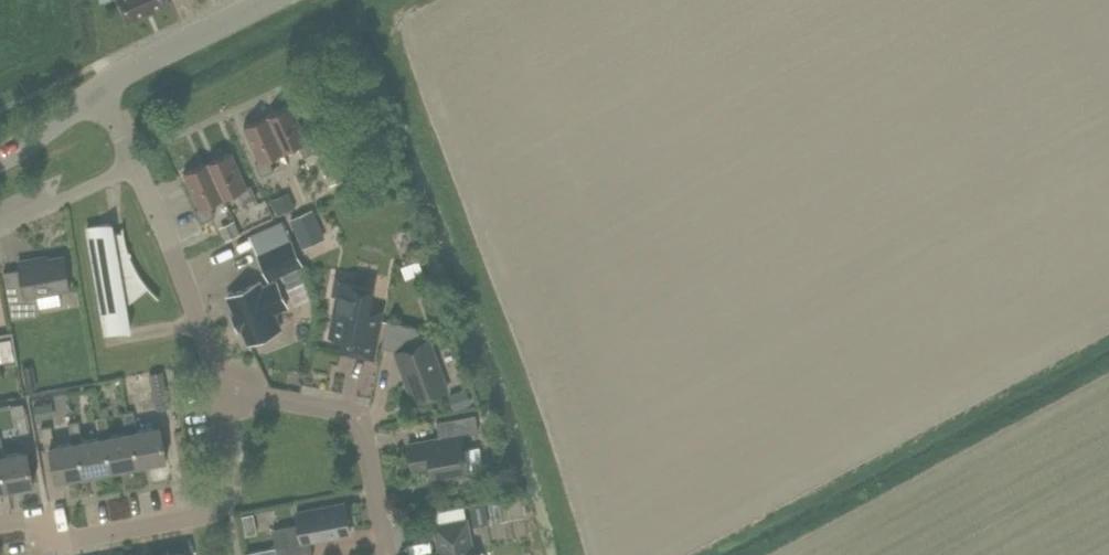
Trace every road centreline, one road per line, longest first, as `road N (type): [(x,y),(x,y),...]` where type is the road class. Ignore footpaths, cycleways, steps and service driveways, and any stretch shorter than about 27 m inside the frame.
road 1 (residential): [(0,525),(30,519),(72,546),(228,516),(235,489),(219,392)]
road 2 (residential): [(386,554),(356,429),(317,409),(219,392)]
road 3 (residential): [(219,392),(203,329),(135,170)]
road 4 (secondary): [(99,91),(274,0)]
road 5 (residential): [(0,230),(135,170)]

